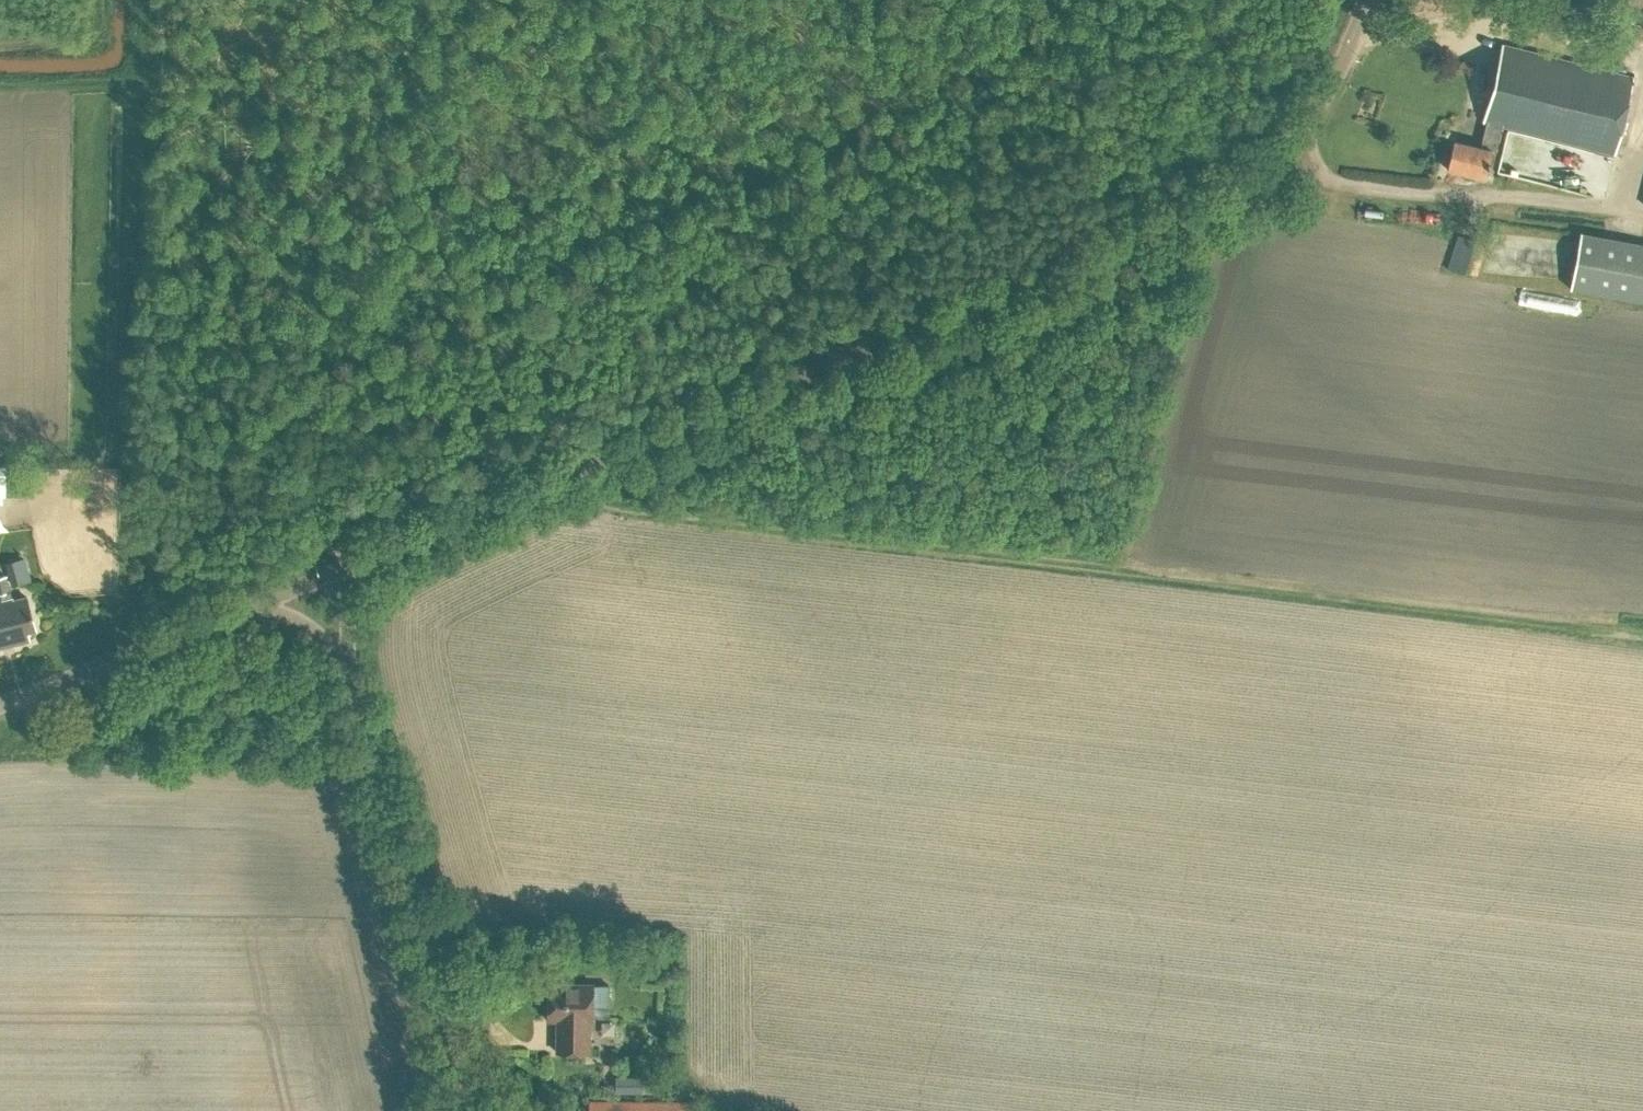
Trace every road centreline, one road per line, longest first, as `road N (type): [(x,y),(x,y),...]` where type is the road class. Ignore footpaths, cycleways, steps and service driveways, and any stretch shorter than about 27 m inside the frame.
road 1 (unclassified): [(377,554),(1217,200),(1250,179),(1322,103),(1363,0)]
road 2 (unclassified): [(469,1110),(350,671)]
road 3 (unclassified): [(0,701),(243,608)]
road 4 (unclassified): [(243,608),(377,554)]
road 5 (unclassified): [(243,608),(295,616),(350,671)]
road 6 (unclassified): [(350,671),(354,590),(377,554)]

